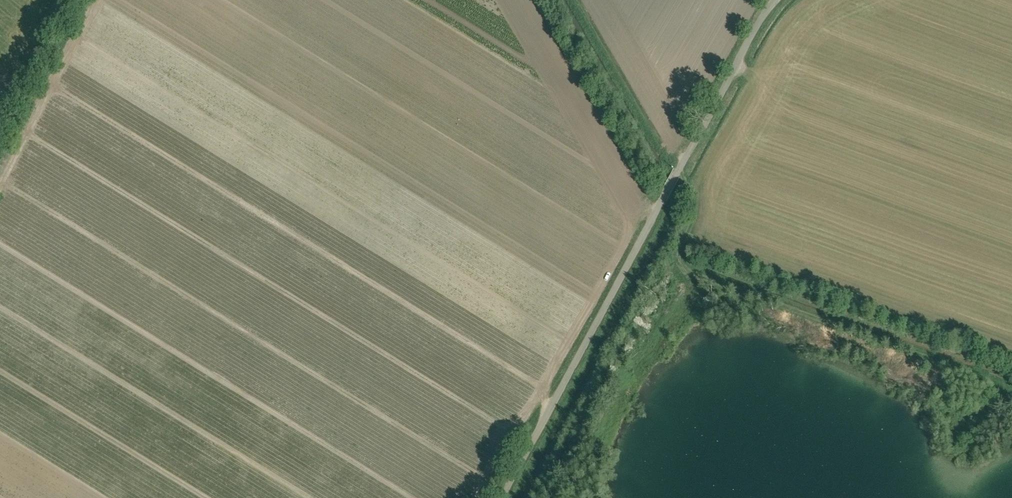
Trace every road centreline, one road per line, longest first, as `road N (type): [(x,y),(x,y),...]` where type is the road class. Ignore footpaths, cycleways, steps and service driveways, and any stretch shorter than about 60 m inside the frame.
road 1 (unclassified): [(787,0),(506,497)]

